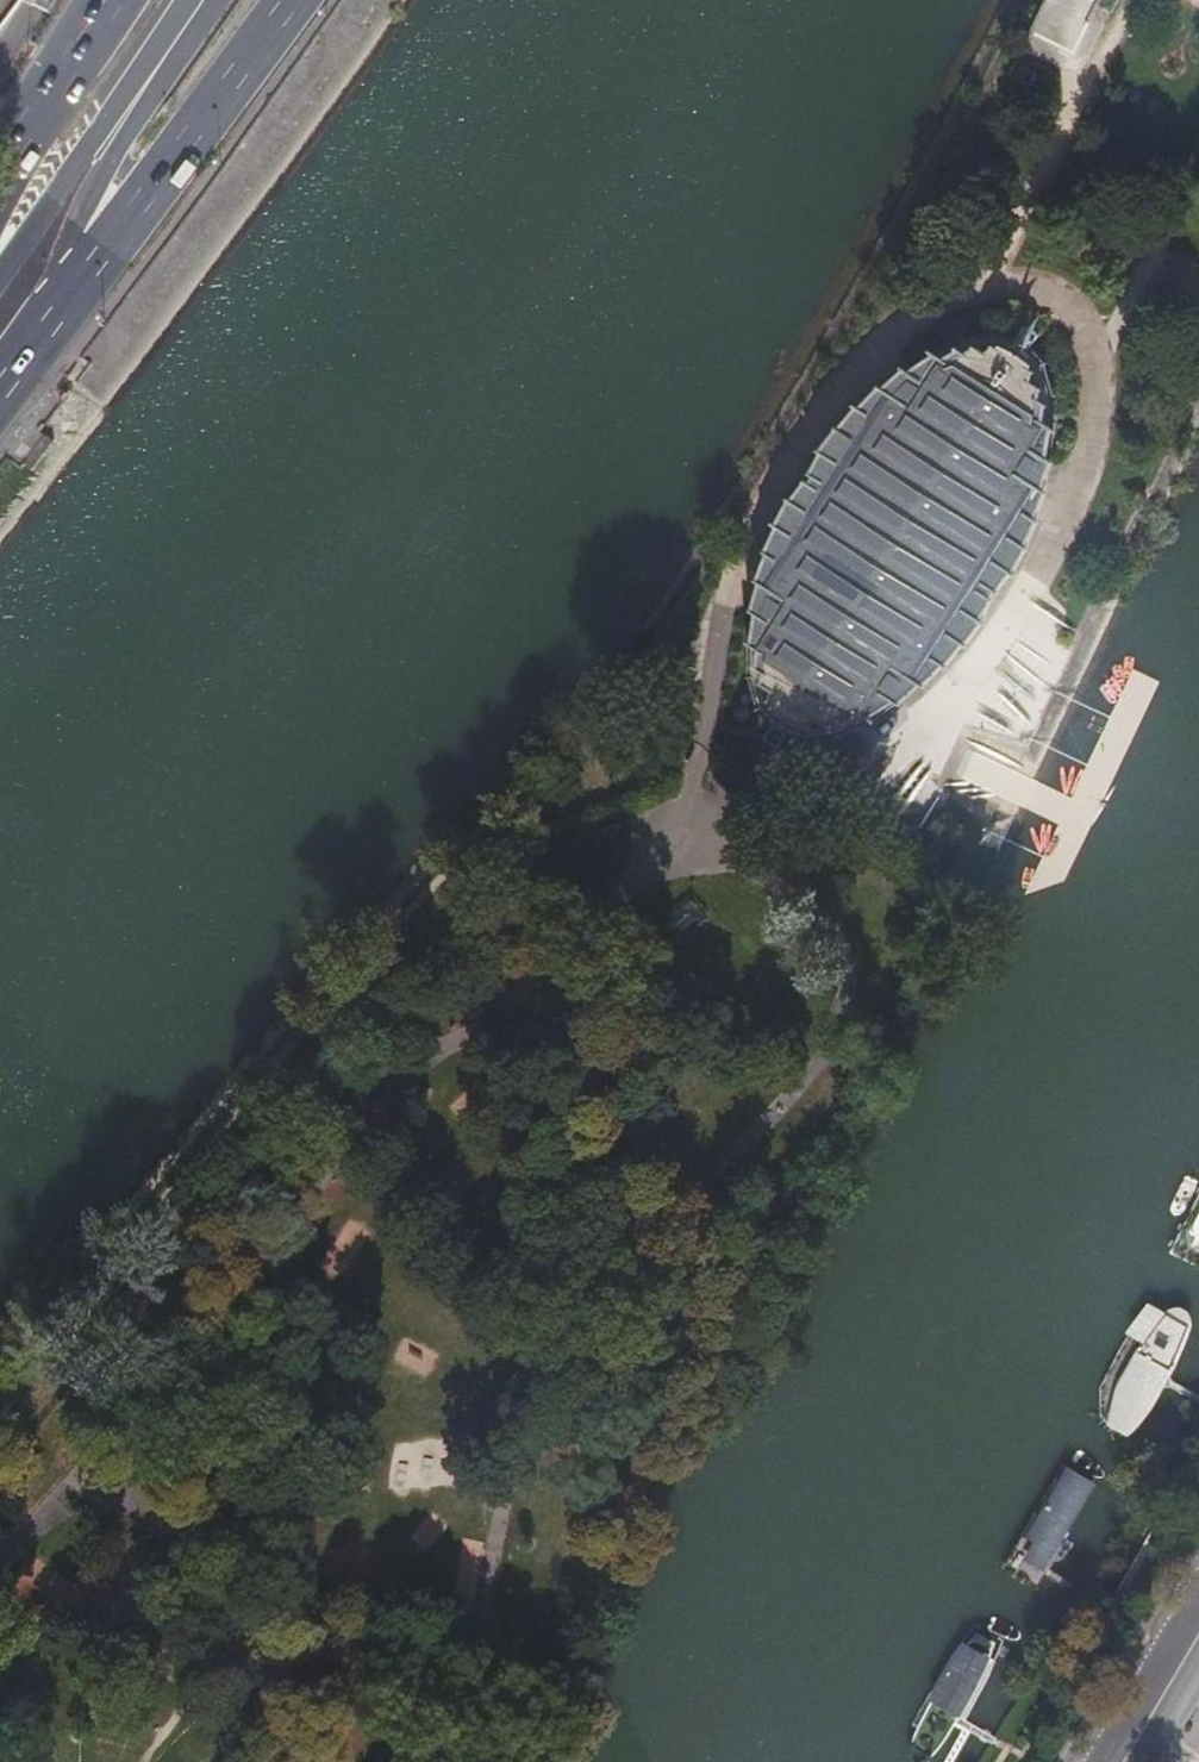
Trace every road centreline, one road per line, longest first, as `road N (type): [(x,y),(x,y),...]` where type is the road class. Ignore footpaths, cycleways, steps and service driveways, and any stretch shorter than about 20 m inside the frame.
road 1 (primary): [(0,389),(290,0)]
road 2 (primary): [(187,0),(0,273)]
road 3 (primary): [(109,0),(0,182)]
road 4 (primary): [(1198,1636),(1124,1761)]

